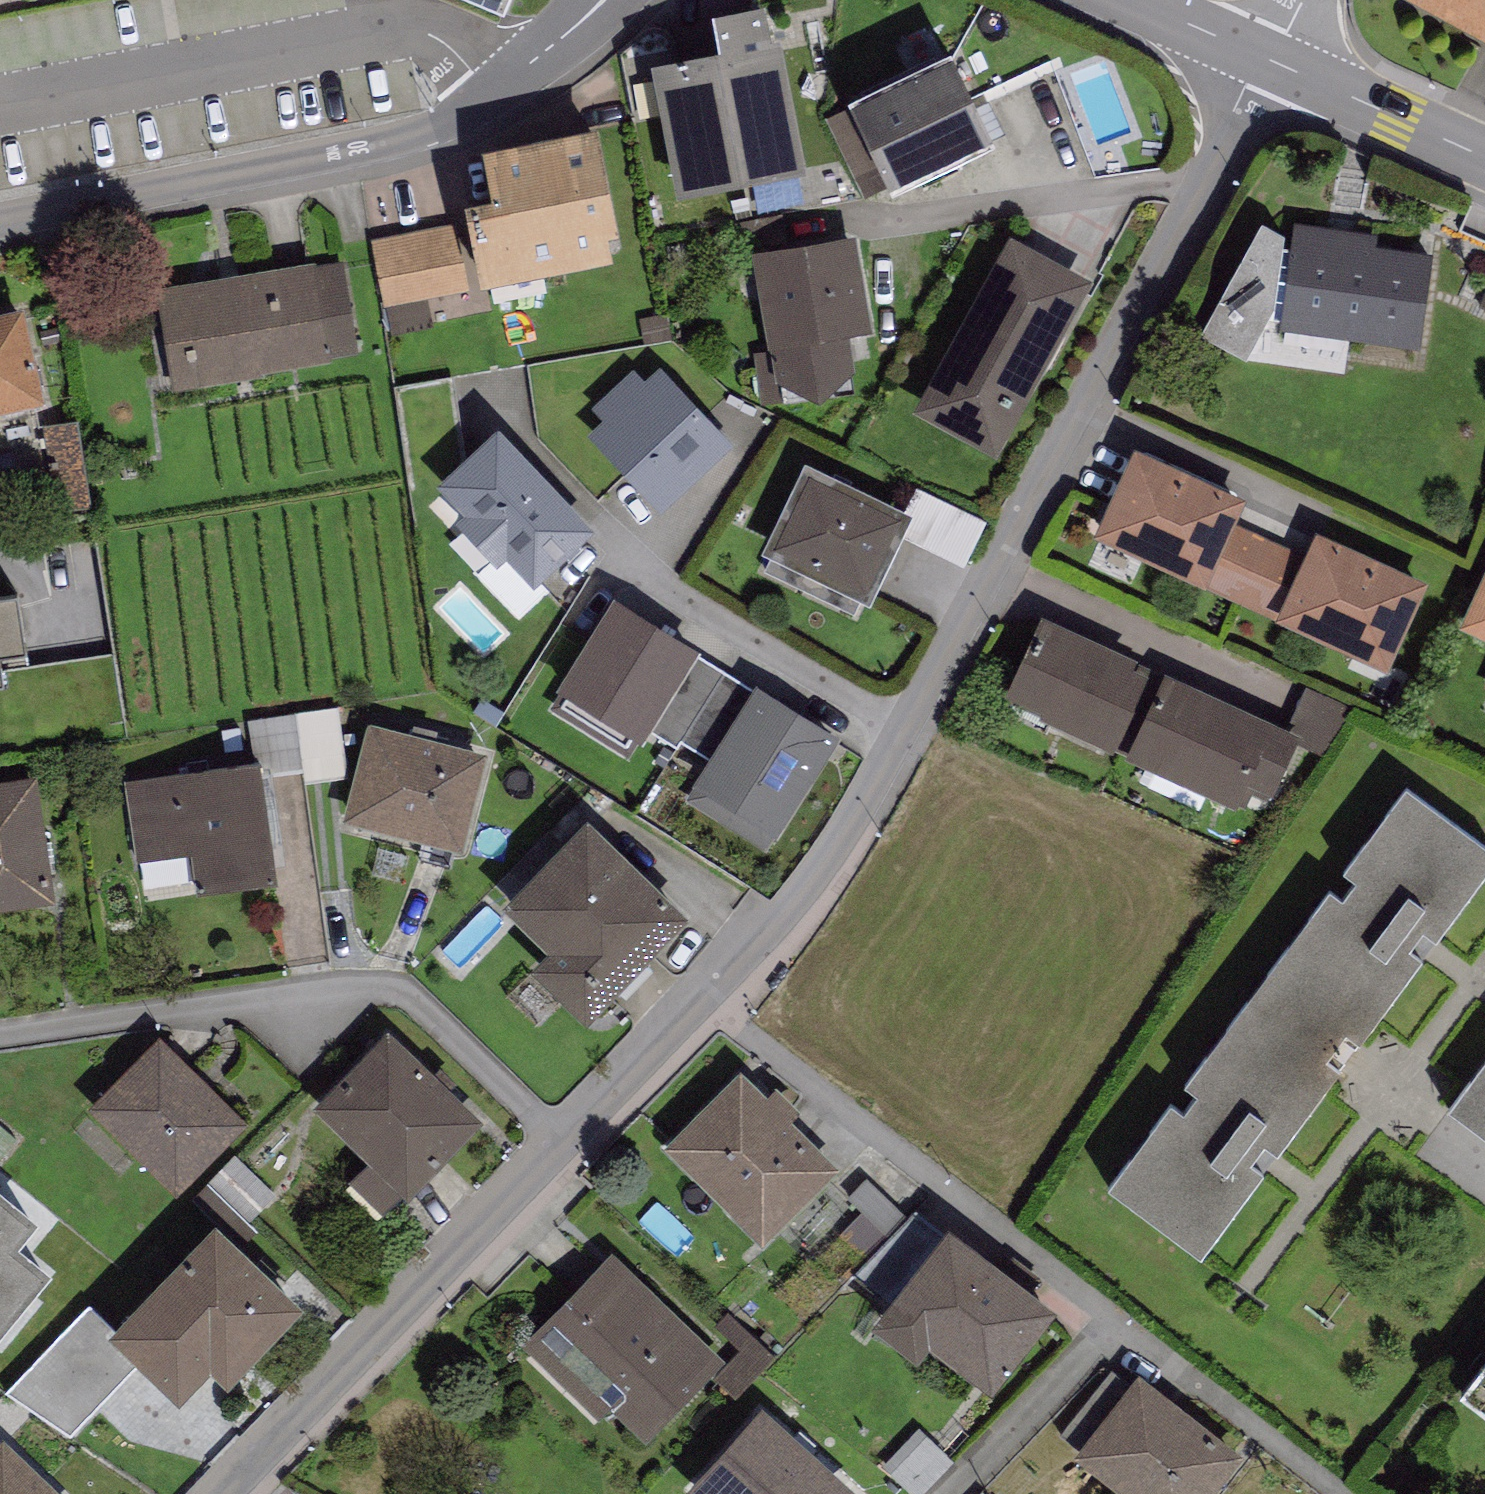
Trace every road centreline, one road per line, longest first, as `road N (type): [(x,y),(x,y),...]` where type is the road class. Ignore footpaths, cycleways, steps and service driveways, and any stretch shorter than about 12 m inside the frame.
road 1 (residential): [(244,1493),(716,1011),(825,888),(1279,64)]
road 2 (residential): [(0,106),(426,14),(484,61),(510,95)]
road 3 (residential): [(510,95),(435,135),(357,159),(0,227)]
road 4 (residential): [(1484,164),(1279,64)]
road 5 (residential): [(1279,64),(1142,0)]
road 6 (residential): [(613,0),(510,95)]

